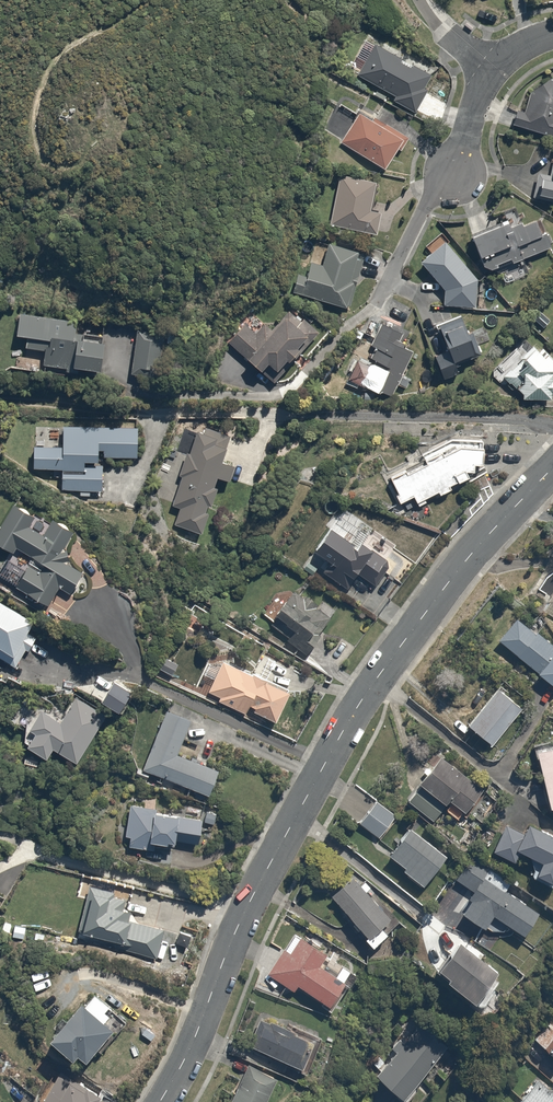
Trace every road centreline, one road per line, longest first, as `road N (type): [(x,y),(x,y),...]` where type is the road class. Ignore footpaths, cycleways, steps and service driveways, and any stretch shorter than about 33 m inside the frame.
road 1 (residential): [(165,1101),(236,927),(348,722),(462,565),(552,467)]
road 2 (residential): [(495,66),(453,173),(381,297)]

